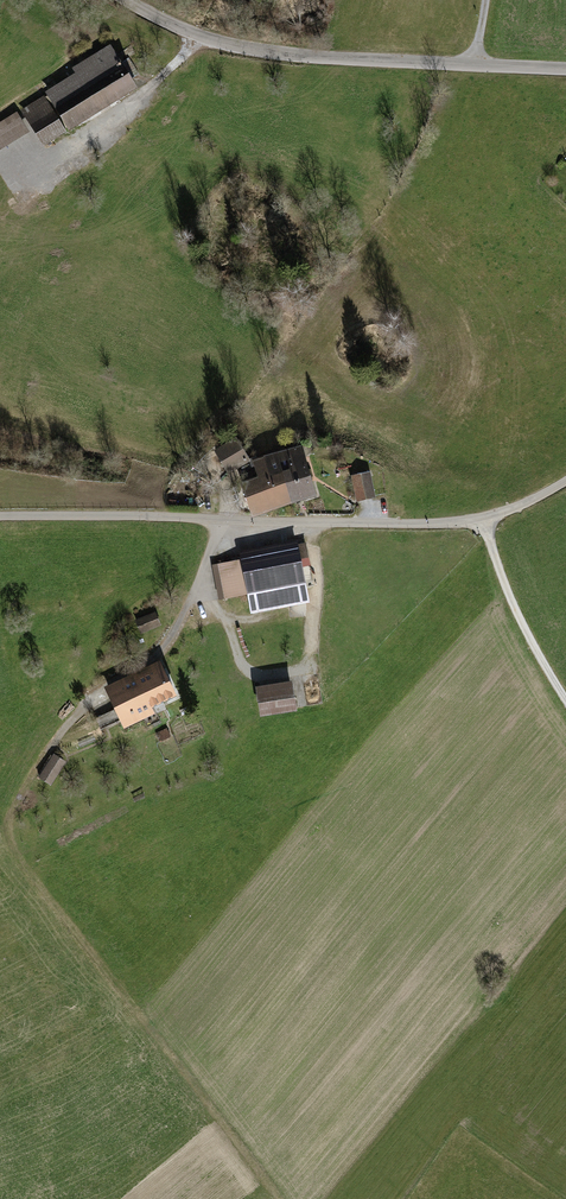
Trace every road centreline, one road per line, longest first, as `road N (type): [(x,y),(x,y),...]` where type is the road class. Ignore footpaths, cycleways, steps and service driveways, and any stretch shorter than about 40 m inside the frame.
road 1 (unclassified): [(0,517),(448,522),(500,513),(565,481)]
road 2 (unclassified): [(127,0),(183,30),(244,49),(565,69)]
road 3 (track): [(309,521),(317,591),(310,653),(298,672),(264,678),(248,670),(201,578)]
road 4 (track): [(201,37),(99,127),(0,189)]
road 5 (track): [(482,518),(520,618),(565,700)]

